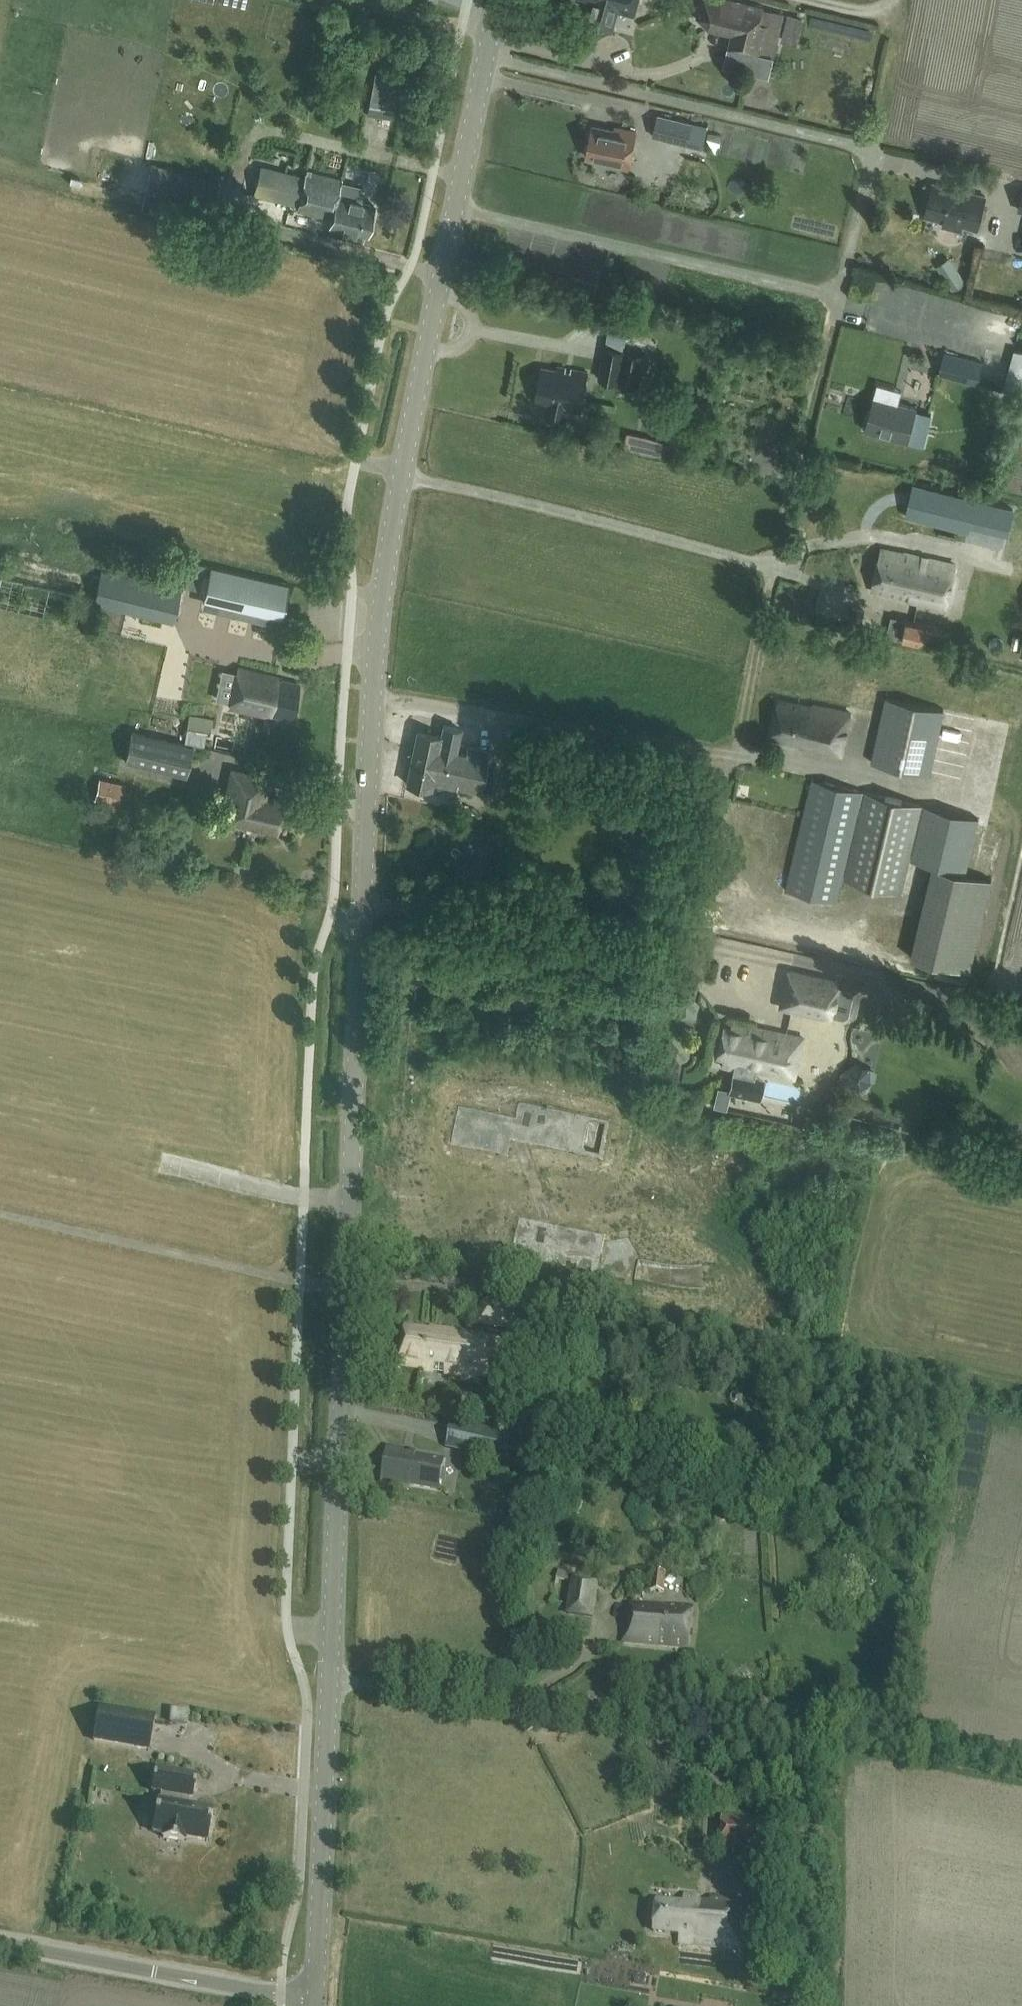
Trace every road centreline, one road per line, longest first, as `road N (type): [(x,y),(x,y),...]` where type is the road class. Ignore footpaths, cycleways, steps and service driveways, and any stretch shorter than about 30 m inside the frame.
road 1 (tertiary): [(316,2000),(372,699),(400,473)]
road 2 (track): [(372,699),(734,751),(873,150)]
road 3 (unclassified): [(873,150),(485,56)]
road 4 (unclassified): [(839,296),(454,208)]
road 5 (unclassified): [(773,569),(400,473)]
road 6 (unclassified): [(316,2000),(0,1942)]
road 7 (tertiary): [(400,473),(454,208)]
road 8 (tertiary): [(454,208),(485,56)]

